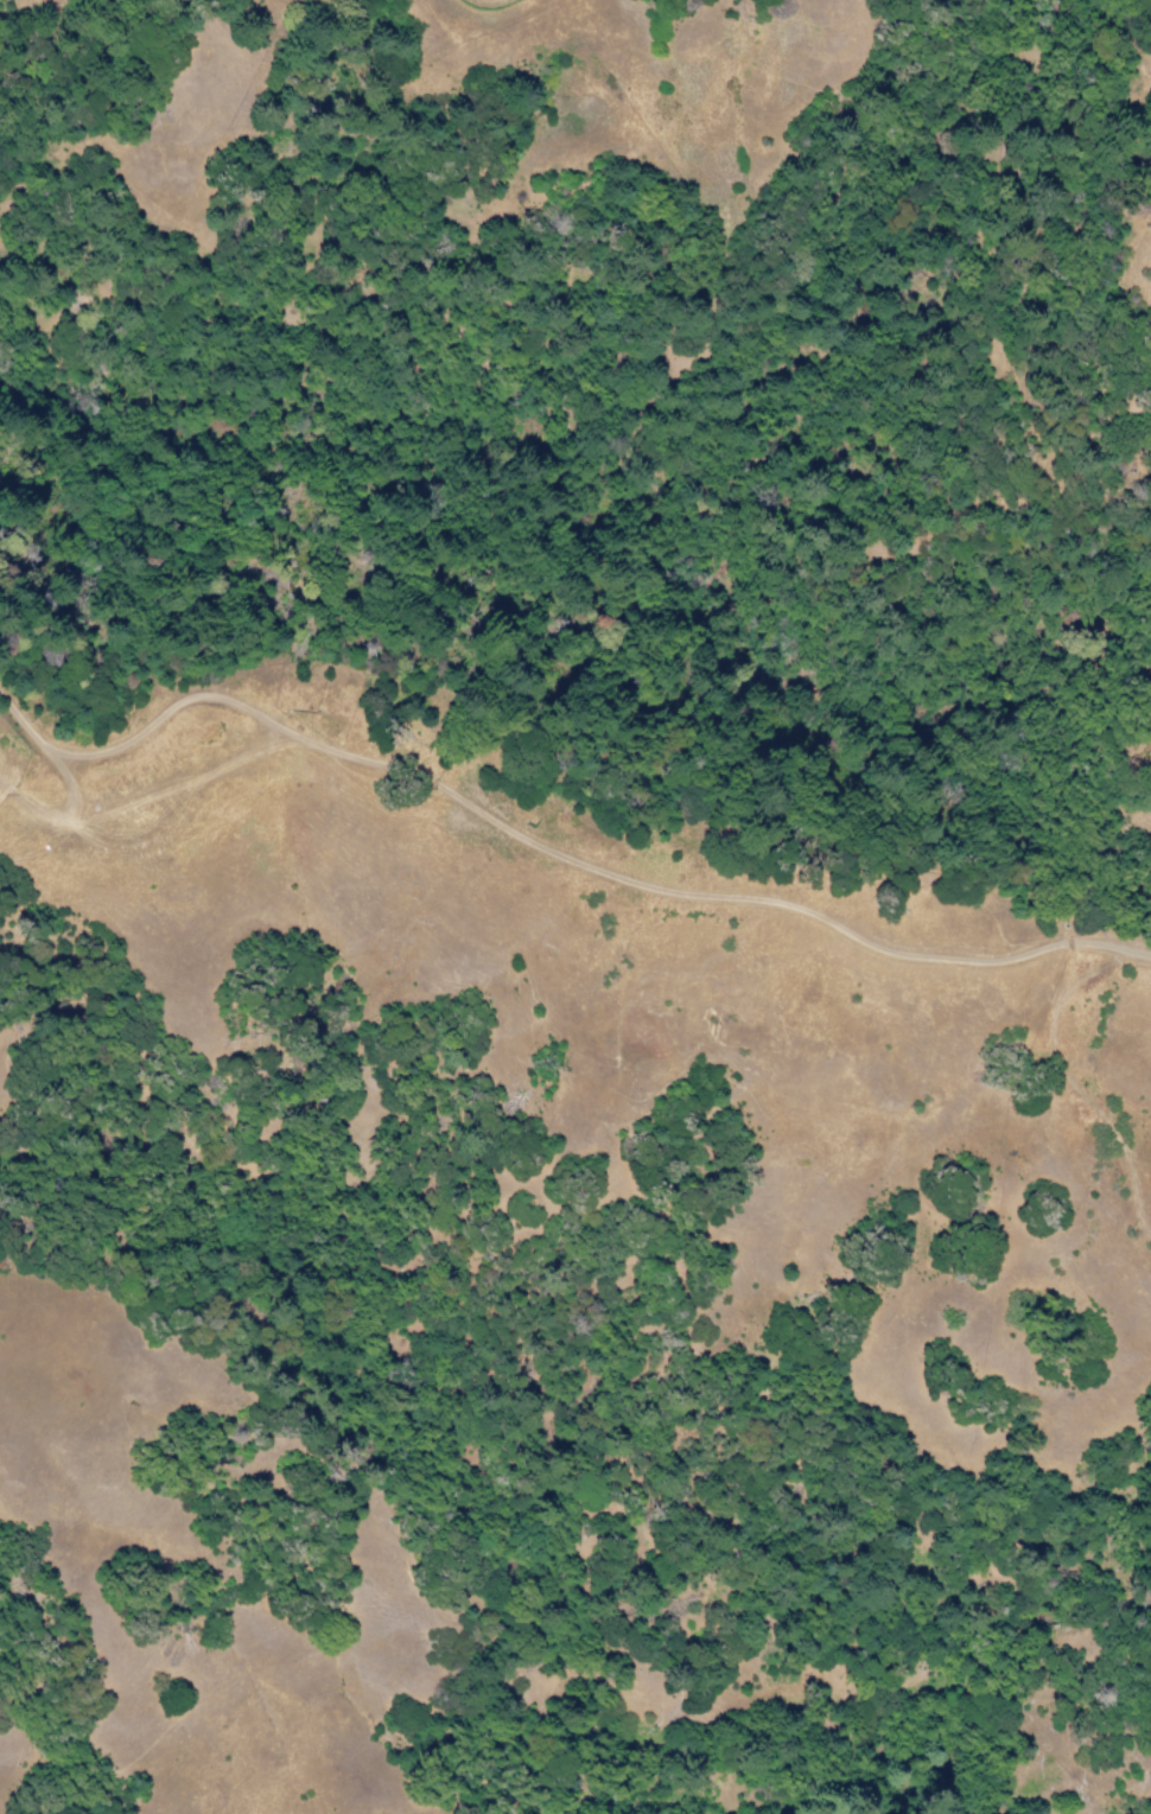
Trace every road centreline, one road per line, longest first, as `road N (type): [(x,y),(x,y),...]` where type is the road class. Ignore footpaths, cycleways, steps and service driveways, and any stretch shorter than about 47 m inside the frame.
road 1 (residential): [(0,770),(559,885),(883,1014),(1085,1040),(1150,1035)]

